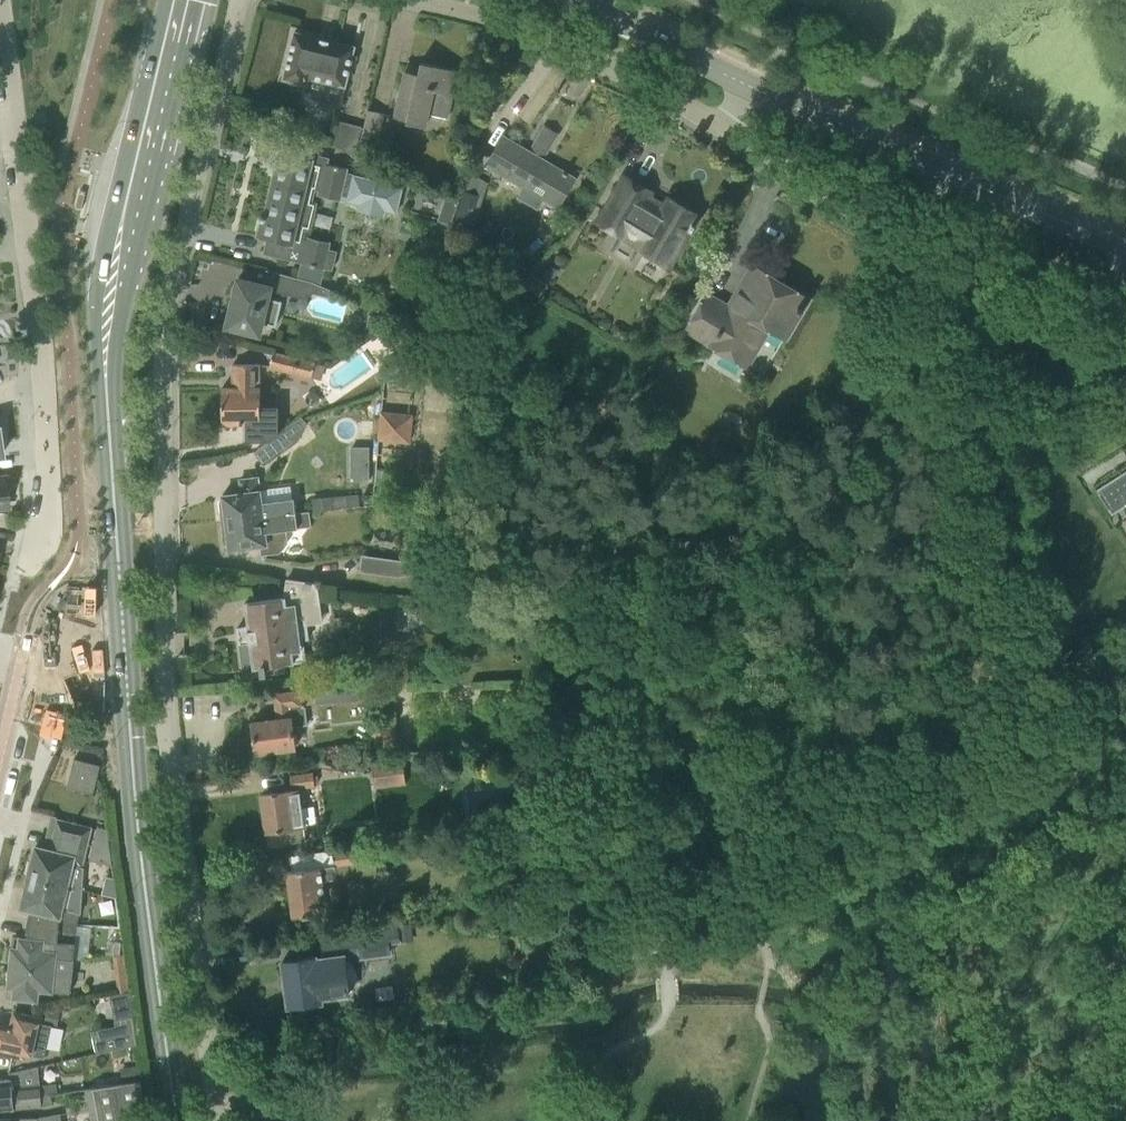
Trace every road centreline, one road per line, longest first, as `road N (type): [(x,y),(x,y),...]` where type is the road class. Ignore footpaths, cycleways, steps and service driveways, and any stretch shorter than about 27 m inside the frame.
road 1 (residential): [(218,1120),(165,721),(165,322),(246,0)]
road 2 (secondary): [(124,636),(110,332),(182,0)]
road 3 (secondary): [(127,679),(175,1120)]
road 4 (tertiary): [(1125,246),(747,85)]
road 5 (residential): [(0,9),(42,373)]
road 6 (residential): [(398,0),(599,61),(725,131)]
road 7 (track): [(1051,752),(1005,789),(749,932)]
road 8 (track): [(791,674),(773,710),(731,876),(749,932)]
road 9 (track): [(757,772),(692,834),(662,887),(663,953)]
road 10 (tertiary): [(747,85),(581,0)]
road 11 (residential): [(42,373),(44,492),(28,555)]
road 12 (track): [(865,866),(846,831),(801,808),(769,809),(743,830)]
road 13 (residential): [(725,131),(833,195)]

